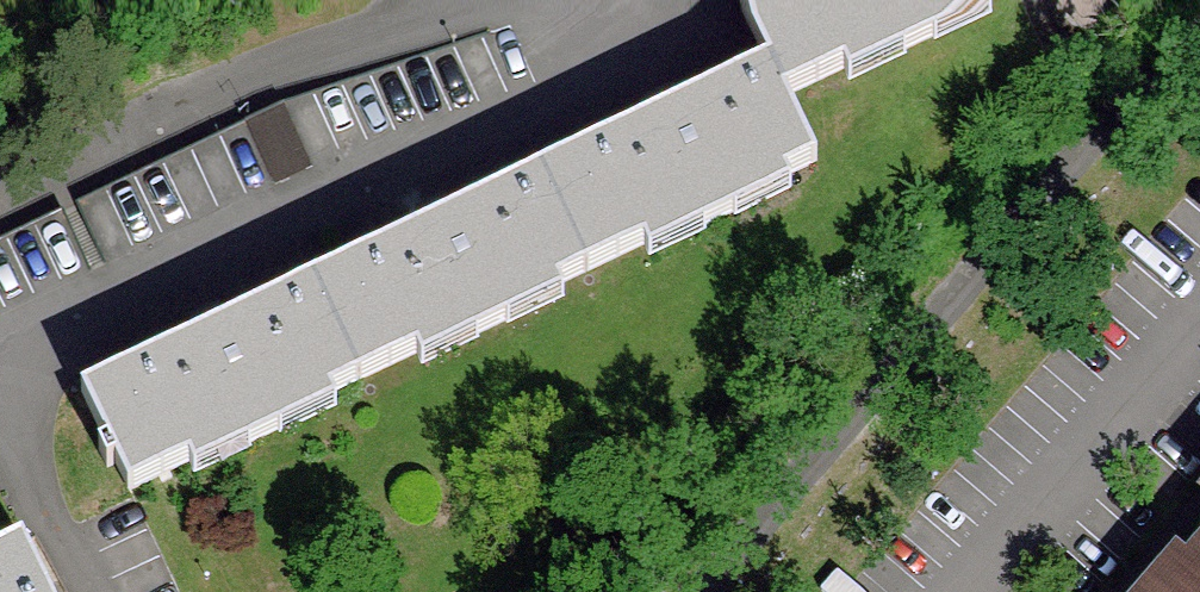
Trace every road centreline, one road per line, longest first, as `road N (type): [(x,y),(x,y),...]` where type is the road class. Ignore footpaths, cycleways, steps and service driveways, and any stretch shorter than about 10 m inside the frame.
road 1 (residential): [(658,0),(446,148),(0,360)]

